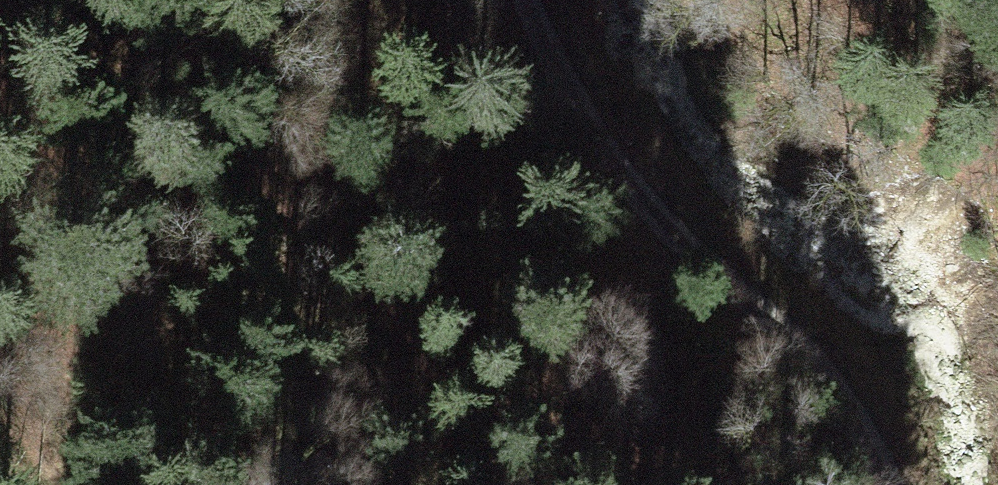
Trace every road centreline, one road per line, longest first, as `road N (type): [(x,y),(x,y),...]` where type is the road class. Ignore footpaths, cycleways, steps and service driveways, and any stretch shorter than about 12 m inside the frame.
road 1 (track): [(187,0),(280,192),(443,367),(549,438),(704,484)]
road 2 (track): [(893,484),(825,373),(687,256),(644,206),(607,152),(534,0)]
road 3 (track): [(0,93),(22,221),(36,433),(64,484)]

